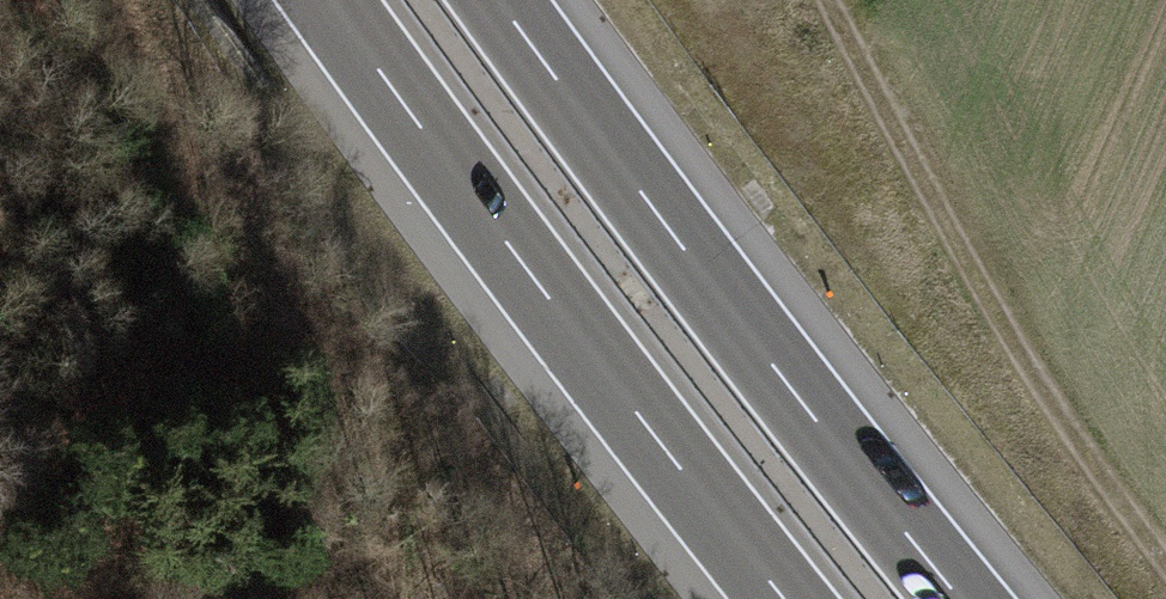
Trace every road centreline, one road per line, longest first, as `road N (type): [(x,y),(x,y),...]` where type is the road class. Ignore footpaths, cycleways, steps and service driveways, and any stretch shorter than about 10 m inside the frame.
road 1 (motorway): [(960,598),(499,0)]
road 2 (motorway): [(334,0),(781,598)]
road 3 (track): [(803,0),(827,62),(1115,553),(1155,598)]

